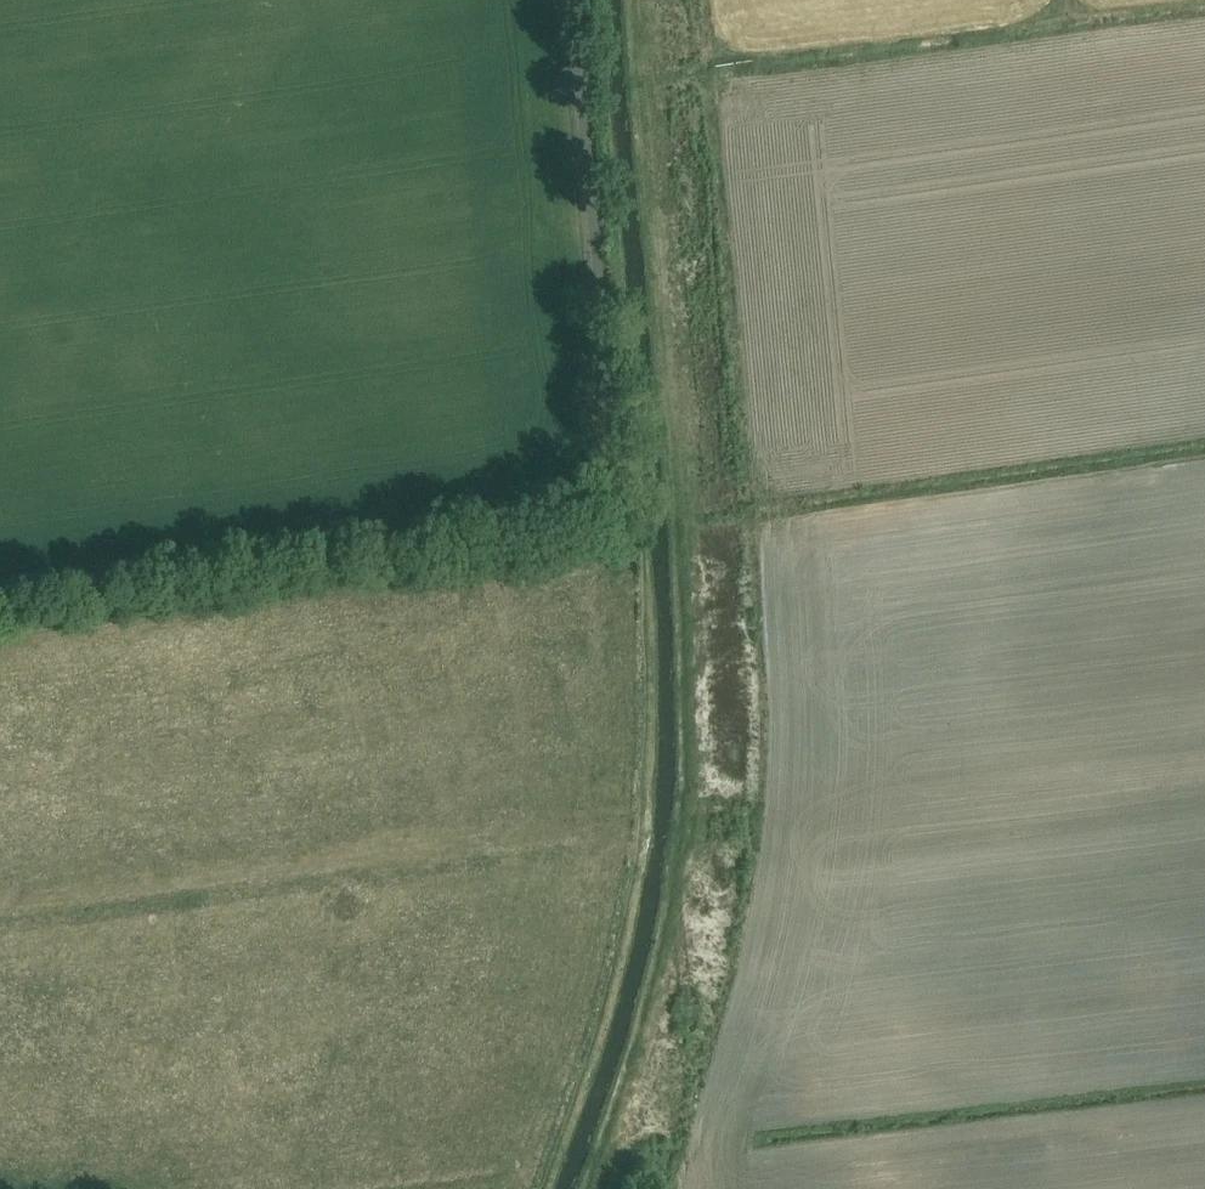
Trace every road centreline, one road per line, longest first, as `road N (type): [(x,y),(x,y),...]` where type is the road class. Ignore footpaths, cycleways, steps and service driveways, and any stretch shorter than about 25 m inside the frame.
road 1 (track): [(615,484),(638,514),(648,819),(541,1188)]

